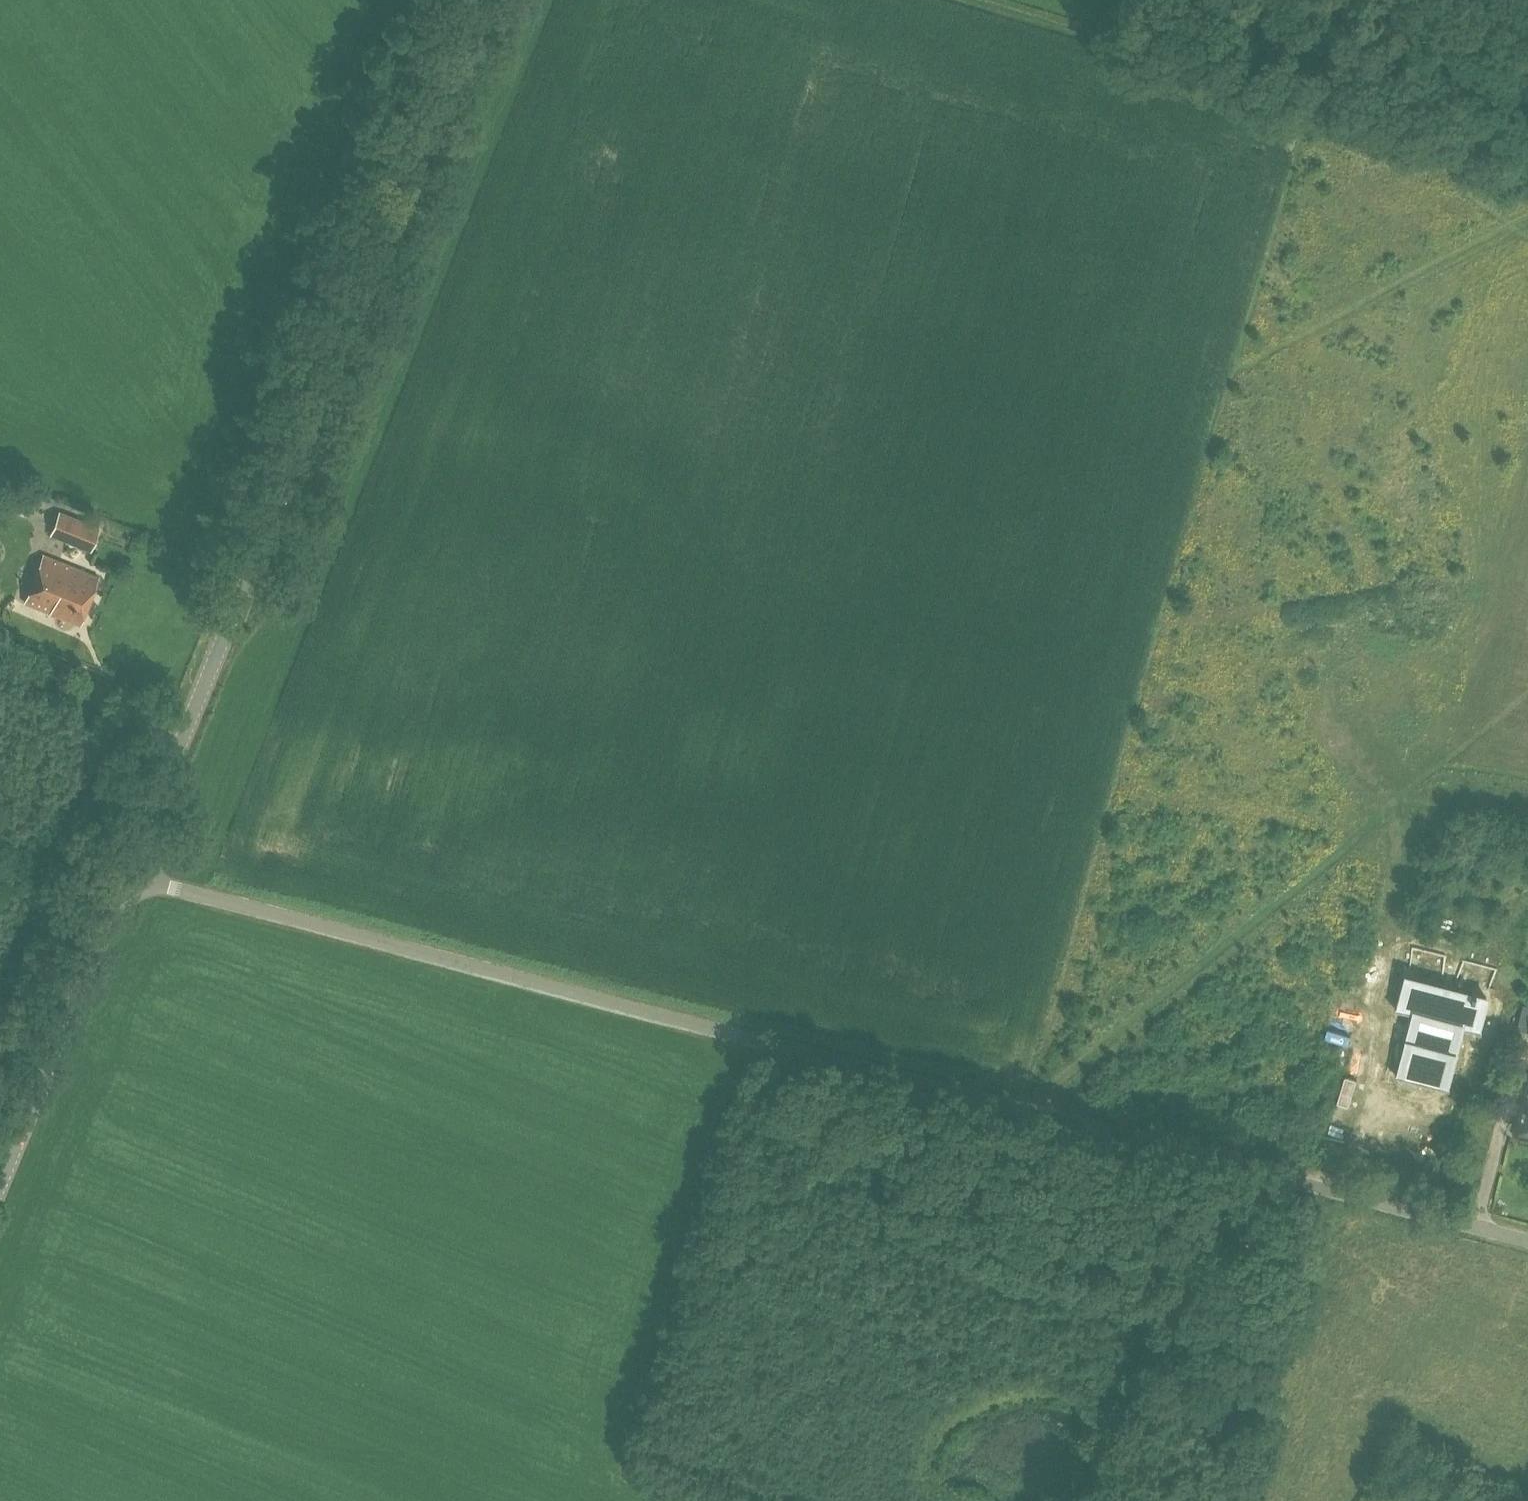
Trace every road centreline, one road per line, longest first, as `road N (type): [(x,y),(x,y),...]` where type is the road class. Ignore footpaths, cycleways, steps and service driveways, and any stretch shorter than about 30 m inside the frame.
road 1 (unclassified): [(1527,1239),(127,878)]
road 2 (tertiary): [(127,878),(478,0)]
road 3 (tertiary): [(0,1190),(127,878)]

